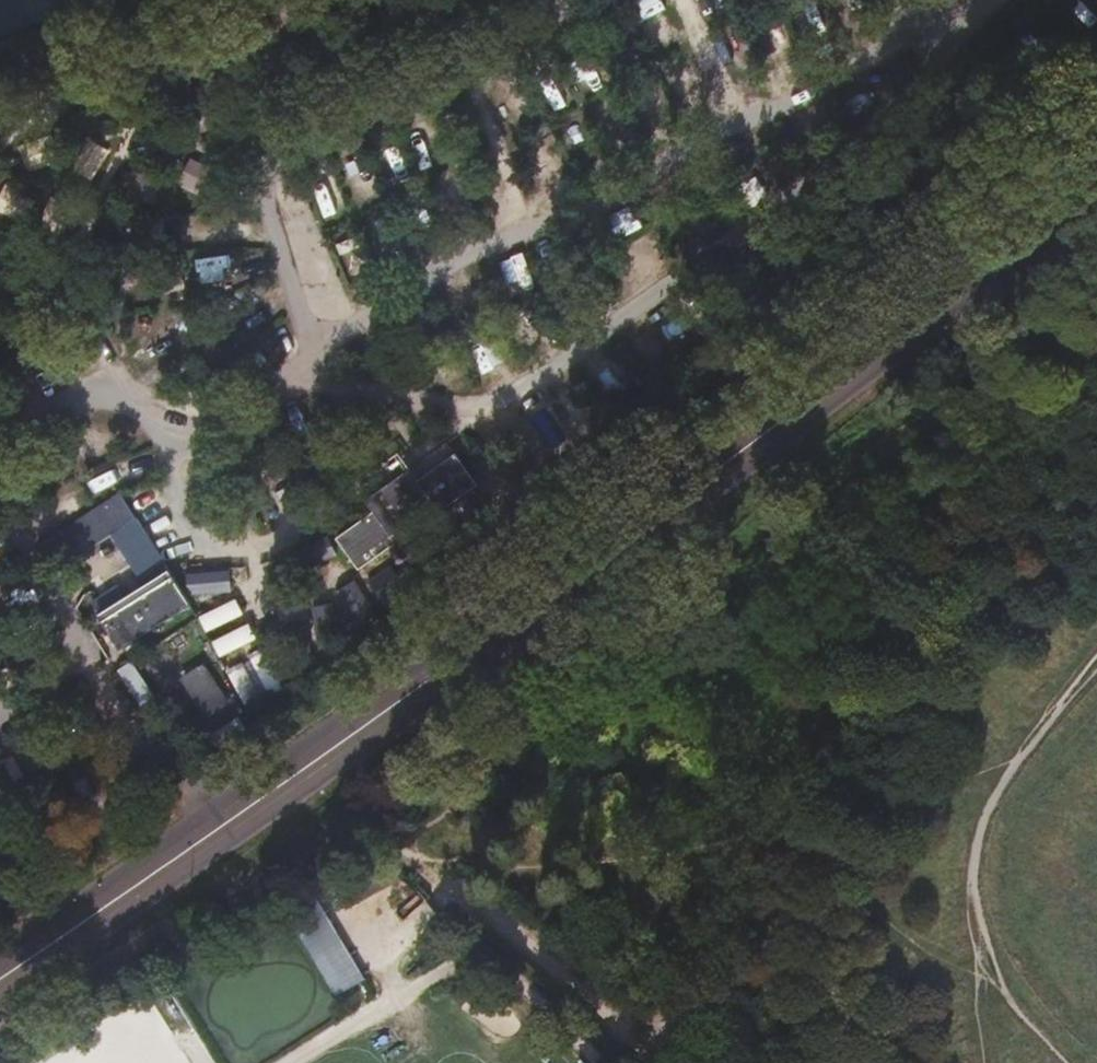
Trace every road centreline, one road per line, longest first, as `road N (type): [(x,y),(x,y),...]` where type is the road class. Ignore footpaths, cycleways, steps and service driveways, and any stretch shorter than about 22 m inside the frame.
road 1 (primary): [(1096,169),(754,440),(0,978)]
road 2 (unclassified): [(645,1050),(555,960),(449,890),(410,879)]
road 3 (track): [(530,228),(455,62)]
road 4 (unclassified): [(751,1062),(746,1038),(724,1024),(697,1021),(645,1050)]
road 5 (track): [(735,120),(685,0)]

